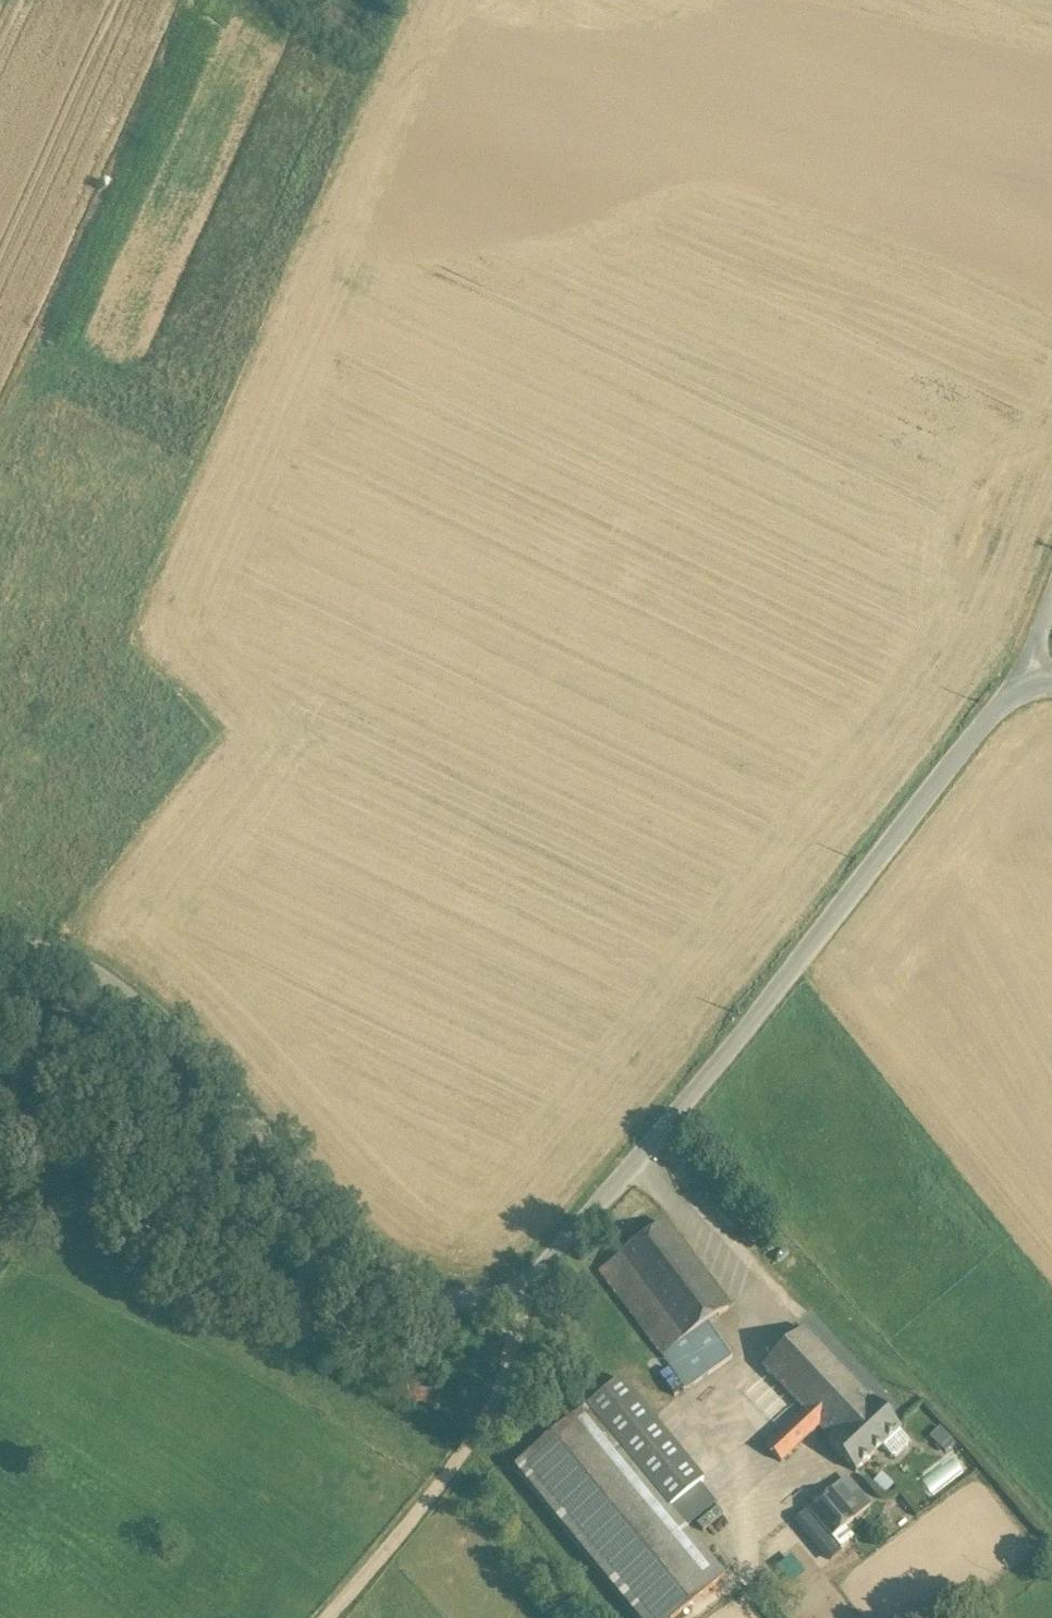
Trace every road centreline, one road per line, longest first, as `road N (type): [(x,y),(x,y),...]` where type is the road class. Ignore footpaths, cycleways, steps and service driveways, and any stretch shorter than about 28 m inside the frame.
road 1 (unclassified): [(1014,700),(524,1288),(442,1295),(375,1262),(99,986),(43,954),(0,943)]
road 2 (track): [(342,1617),(445,1502),(531,1308),(524,1288)]

